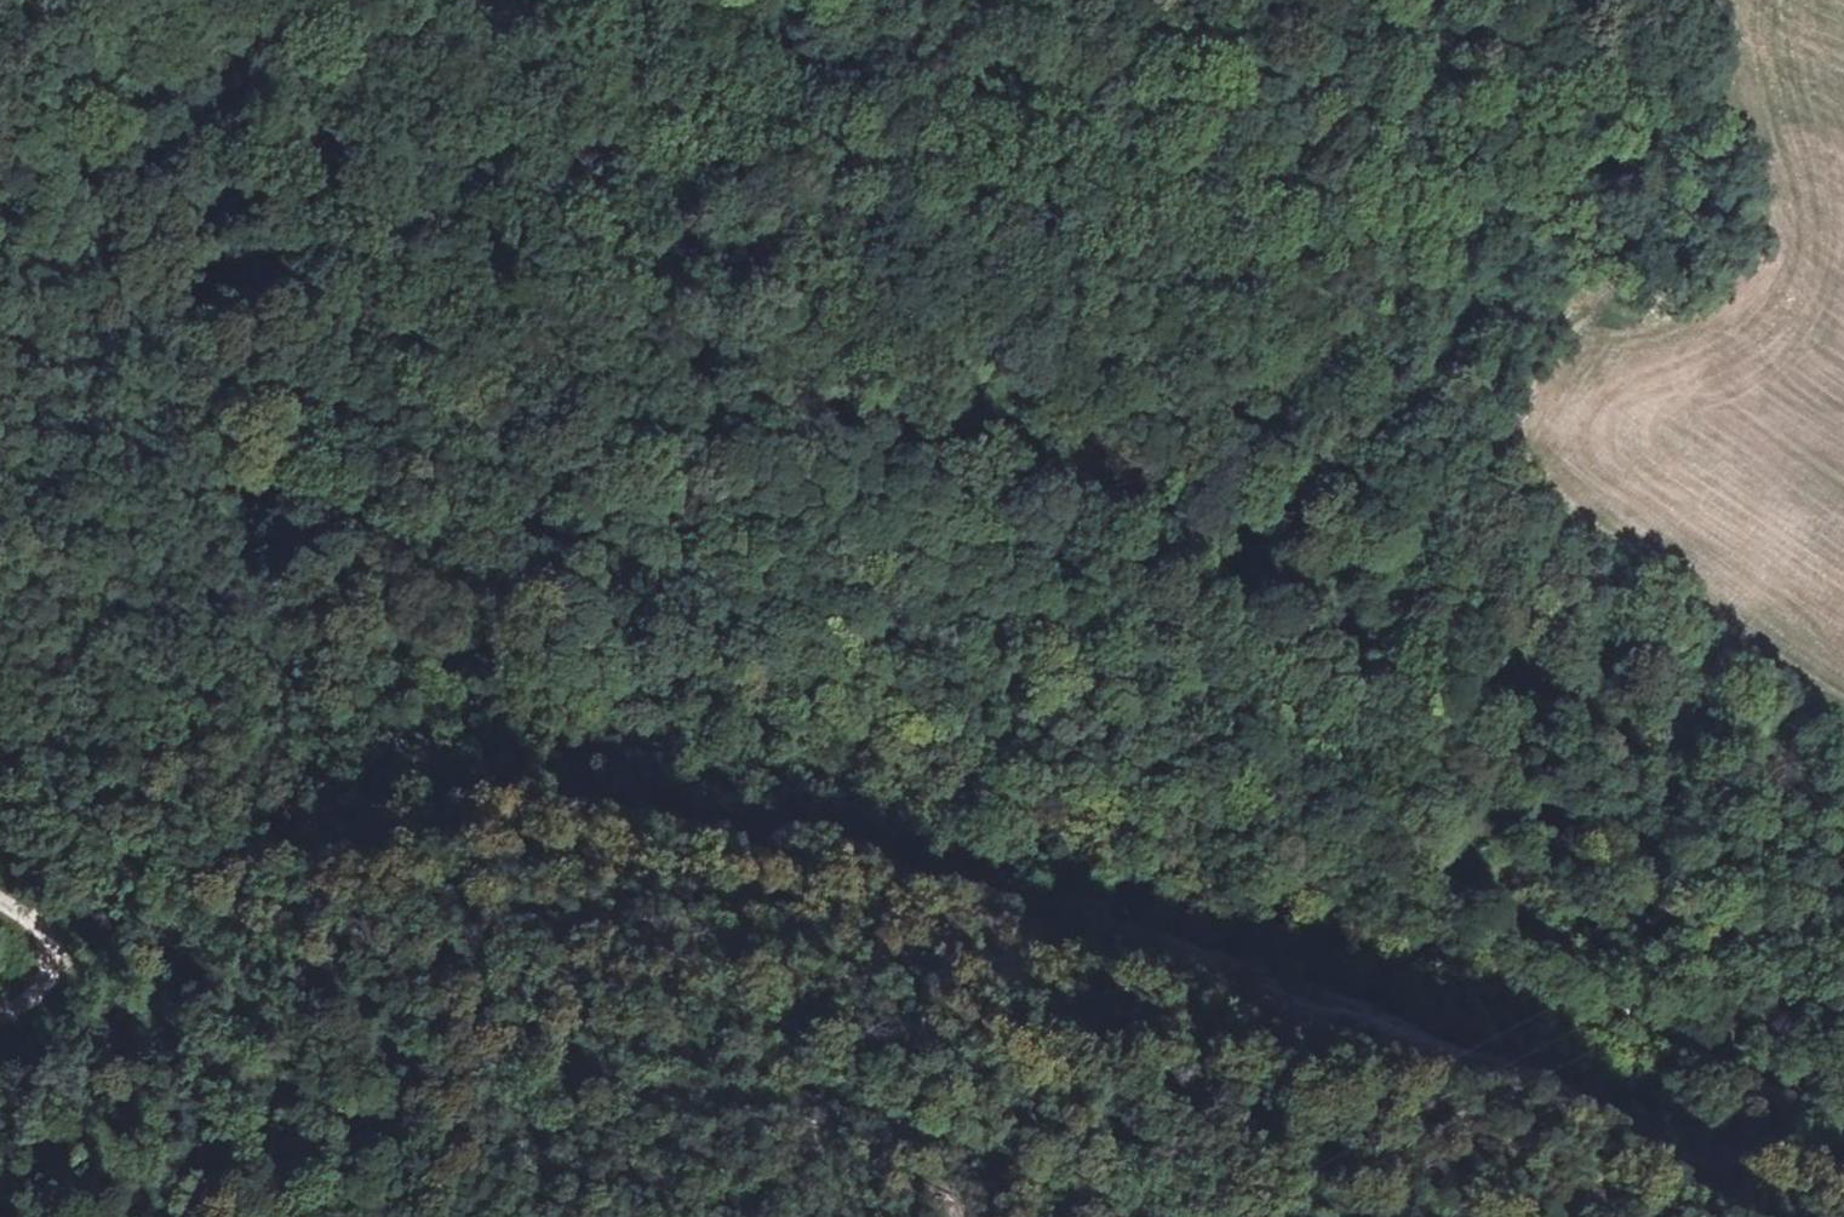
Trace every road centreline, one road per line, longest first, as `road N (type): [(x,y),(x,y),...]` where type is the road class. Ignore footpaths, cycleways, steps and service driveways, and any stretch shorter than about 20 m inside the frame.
road 1 (track): [(1843,1117),(1634,1019),(1525,942),(1174,640),(946,483),(881,420),(756,250),(712,208),(576,138),(535,100),(495,0)]
road 2 (track): [(0,900),(52,937),(55,964),(40,990),(0,1015)]

